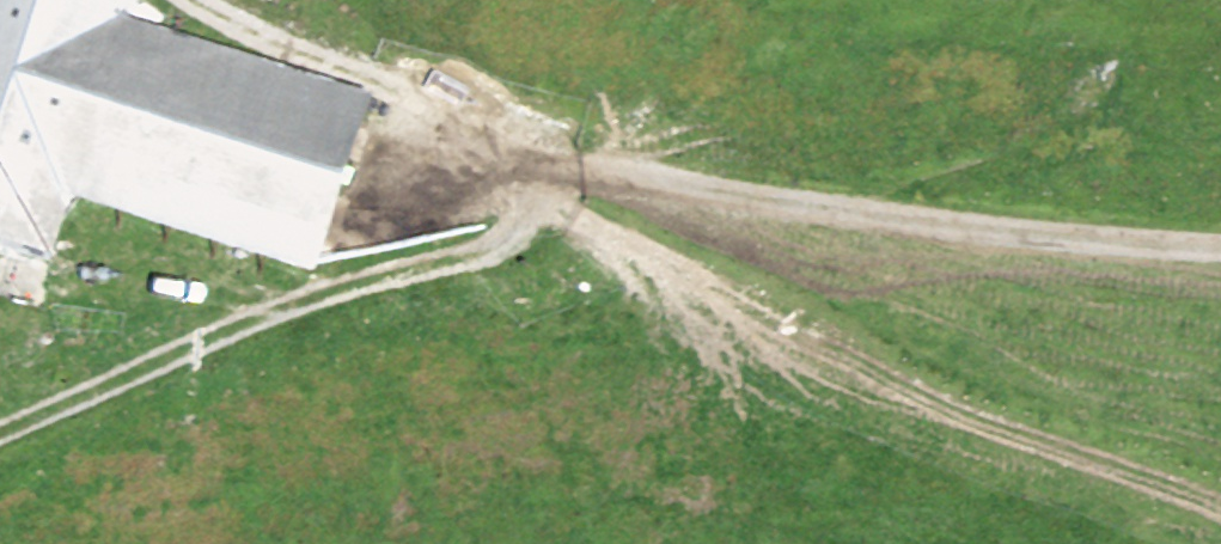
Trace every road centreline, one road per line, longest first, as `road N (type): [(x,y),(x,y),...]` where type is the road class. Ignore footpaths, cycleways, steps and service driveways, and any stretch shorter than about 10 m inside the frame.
road 1 (track): [(1220,229),(605,200),(0,445)]
road 2 (track): [(303,0),(605,200),(1031,433),(1220,501)]

